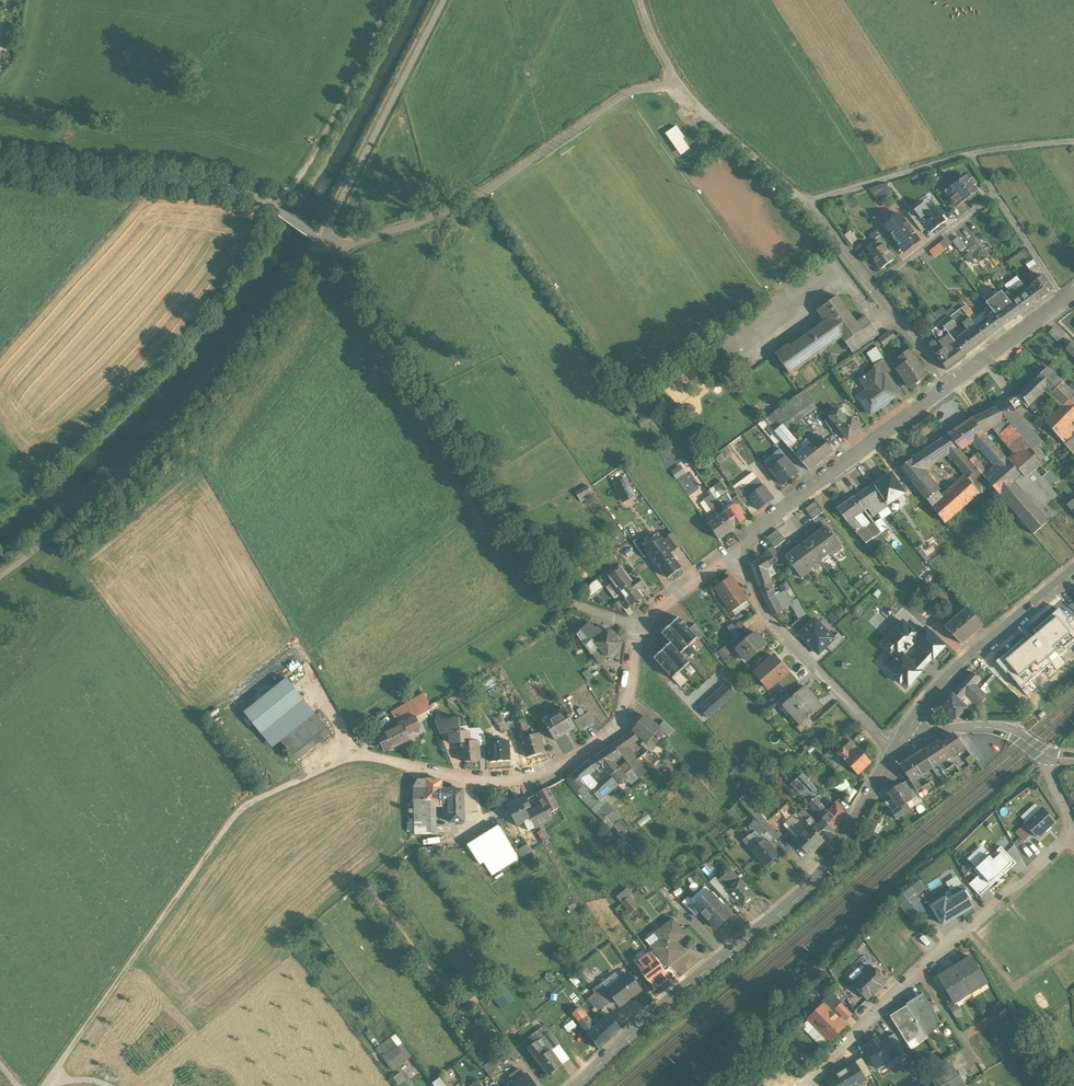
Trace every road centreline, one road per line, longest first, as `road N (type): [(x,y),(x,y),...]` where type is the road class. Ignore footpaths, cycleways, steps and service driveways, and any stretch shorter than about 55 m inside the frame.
road 1 (residential): [(738,550),(632,627),(621,722),(573,761),(525,778),(476,779),(360,756)]
road 2 (track): [(321,242),(339,251),(564,590),(579,606),(632,627)]
road 3 (track): [(360,756),(242,807),(43,1085)]
road 4 (secondary): [(576,1085),(823,873),(893,749)]
road 5 (track): [(0,575),(140,452),(320,241)]
road 6 (track): [(678,83),(629,92),(457,208),(339,251)]
road 7 (residential): [(1073,830),(919,969),(809,1085)]
road 8 (track): [(0,159),(27,169),(232,186),(270,206)]
road 9 (residential): [(1073,141),(969,155),(807,204)]
road 10 (track): [(321,242),(445,0)]
road 11 (track): [(807,204),(678,83),(634,0)]
road 12 (residential): [(949,385),(738,550)]
road 13 (residential): [(738,550),(763,610),(893,749)]
road 14 (track): [(391,0),(306,165),(270,206)]
road 15 (residential): [(949,385),(807,204)]
road 16 (secondary): [(909,726),(943,685),(1073,572)]
road 17 (residential): [(1055,763),(1005,730),(909,726)]
road 18 (residential): [(1073,291),(949,385)]

